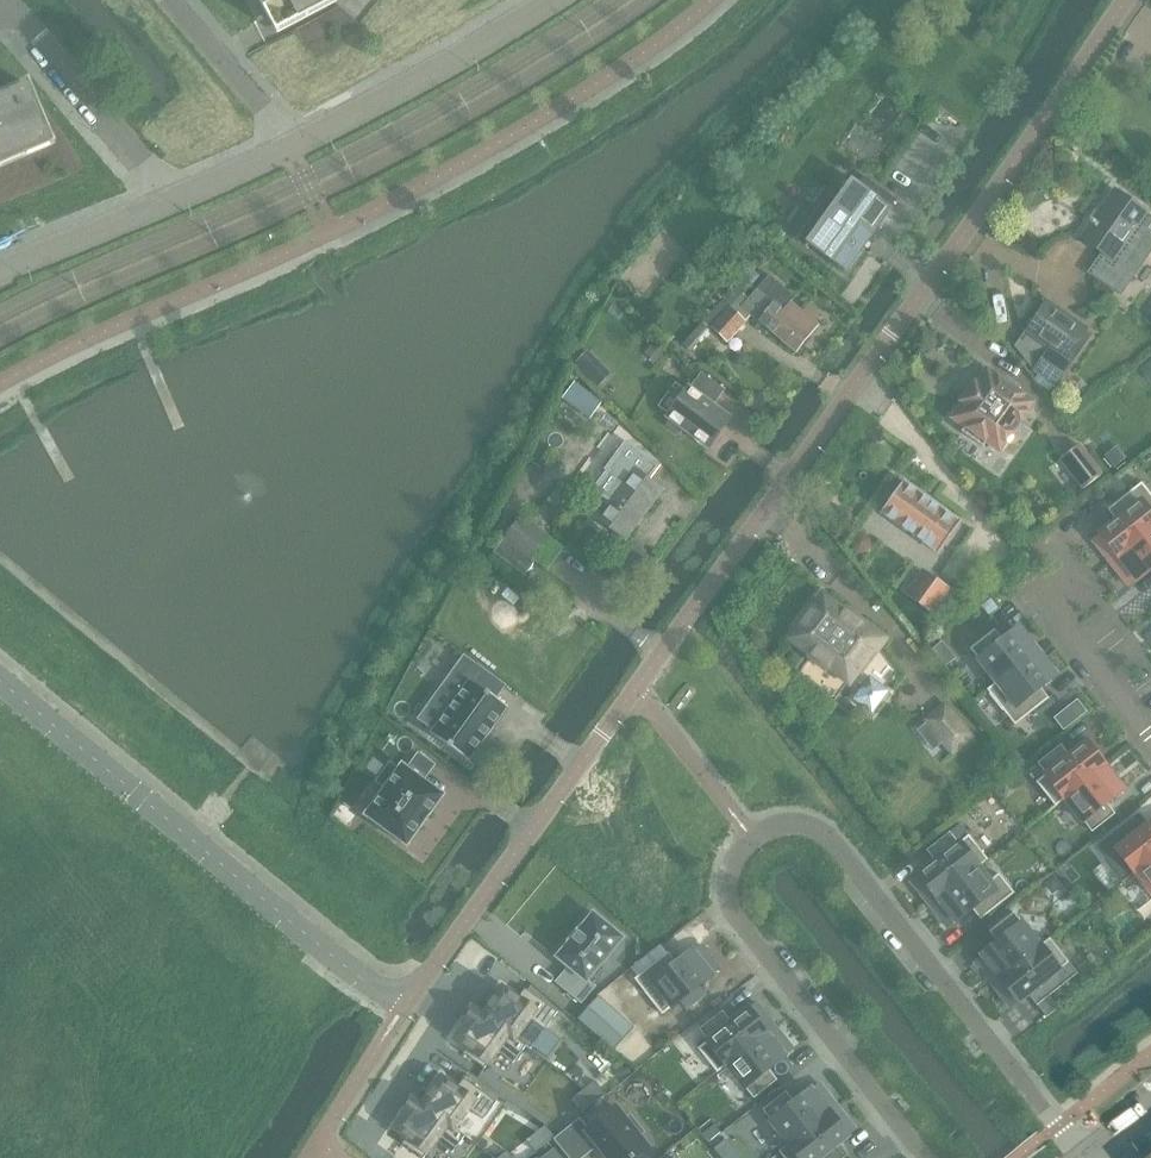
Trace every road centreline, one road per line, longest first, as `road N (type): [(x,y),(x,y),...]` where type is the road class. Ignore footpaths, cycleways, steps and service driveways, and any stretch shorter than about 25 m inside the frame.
road 1 (residential): [(411,998),(945,268),(1126,0)]
road 2 (residential): [(1085,1157),(837,844),(814,827),(768,829),(731,870),(732,907),(924,1157)]
road 3 (residential): [(411,998),(367,983),(0,681)]
road 4 (residential): [(291,151),(557,0)]
road 5 (residential): [(1048,537),(1072,569),(1050,611),(1150,739)]
road 6 (residential): [(178,201),(19,11)]
road 7 (residential): [(291,151),(169,0)]
road 8 (residential): [(178,201),(0,272)]
road 9 (residential): [(291,151),(178,201)]

